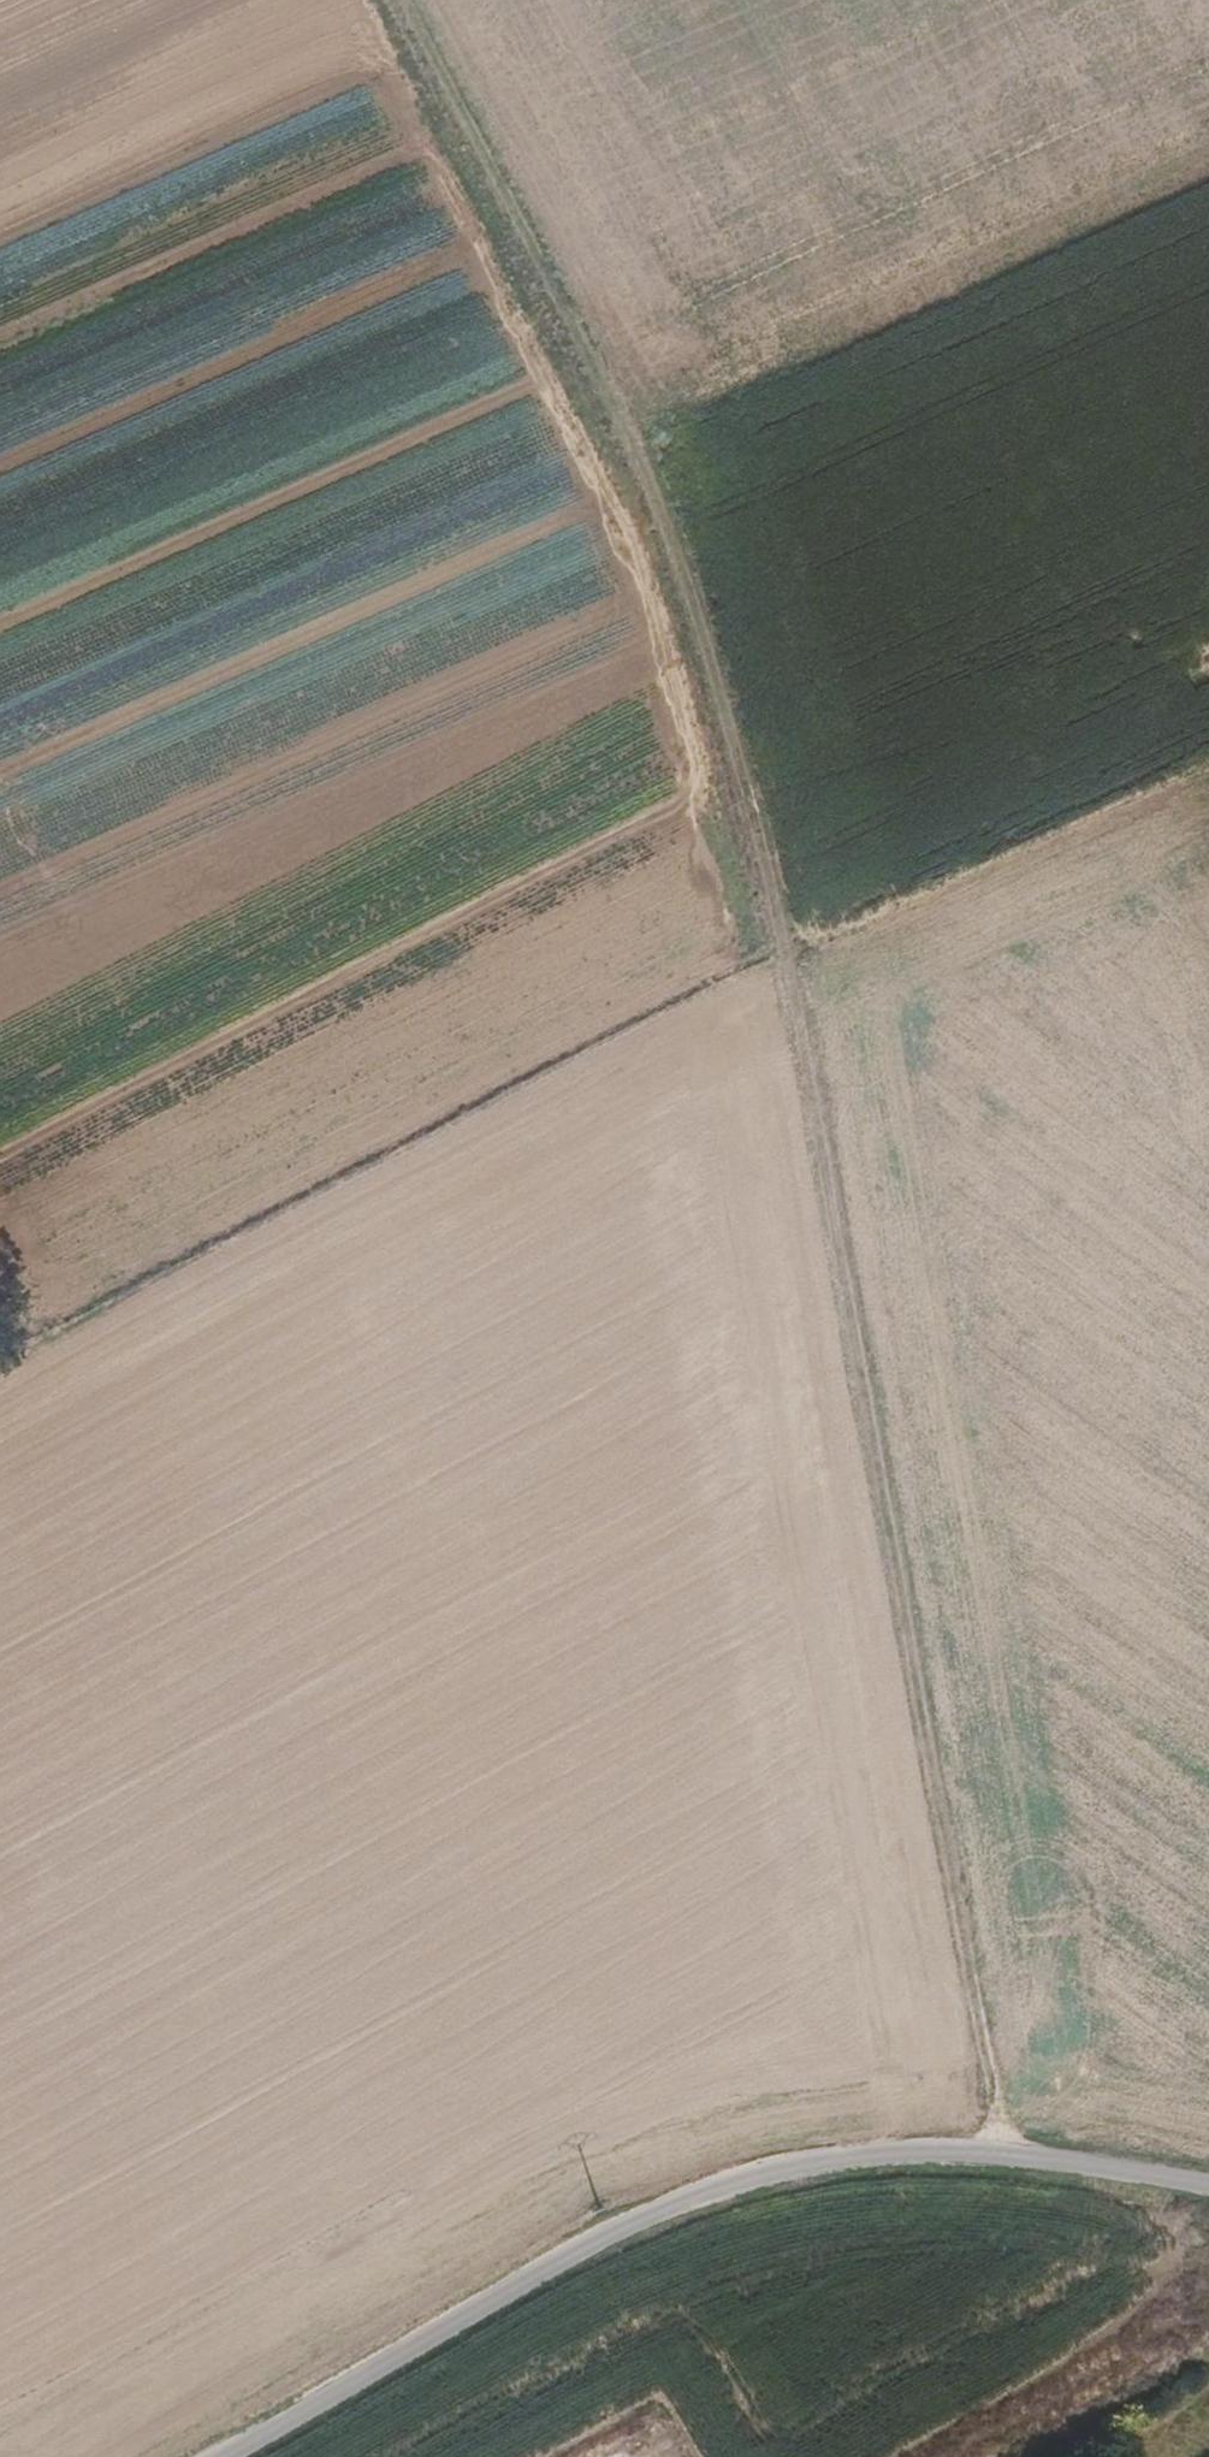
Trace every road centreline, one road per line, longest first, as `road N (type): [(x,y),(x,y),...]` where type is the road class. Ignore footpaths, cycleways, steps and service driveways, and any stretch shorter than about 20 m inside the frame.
road 1 (track): [(1041,2144),(690,531),(419,0)]
road 2 (unclassified): [(1208,2185),(1041,2144),(899,2150),(665,2209),(238,2456)]

